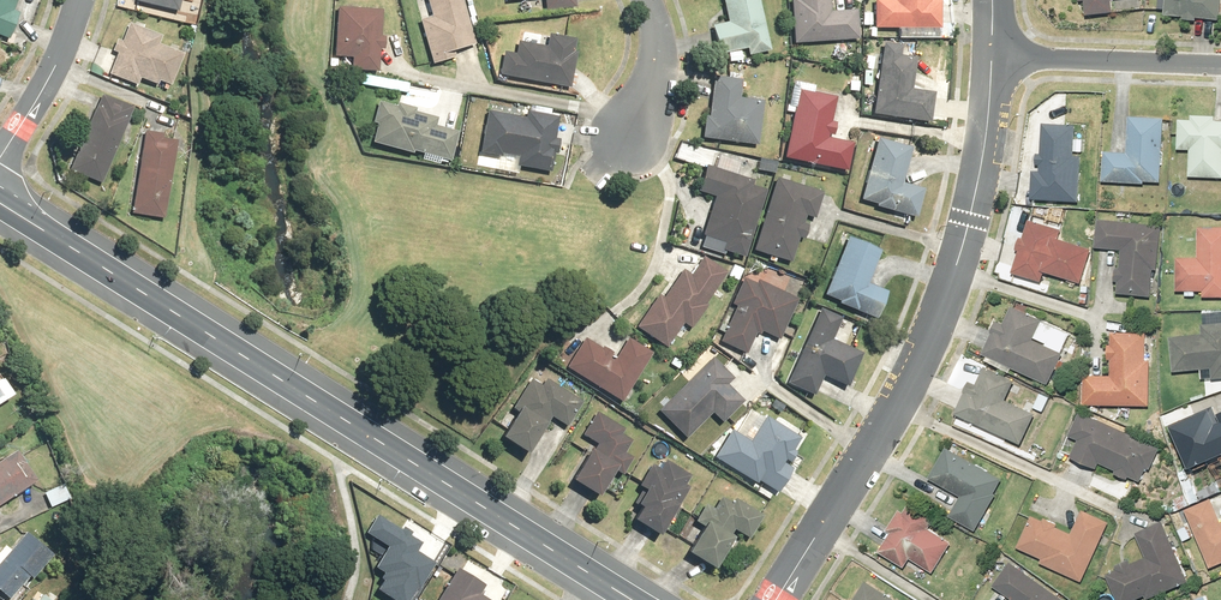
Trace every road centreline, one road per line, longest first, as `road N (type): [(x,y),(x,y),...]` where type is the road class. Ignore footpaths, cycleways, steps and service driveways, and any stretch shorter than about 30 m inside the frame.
road 1 (secondary): [(632,599),(0,201)]
road 2 (residential): [(992,59),(983,181),(928,340),(891,414),(773,599)]
road 3 (residential): [(992,59),(1220,65)]
road 4 (residential): [(0,161),(50,81),(81,0)]
road 5 (residential): [(631,144),(661,71),(646,0)]

